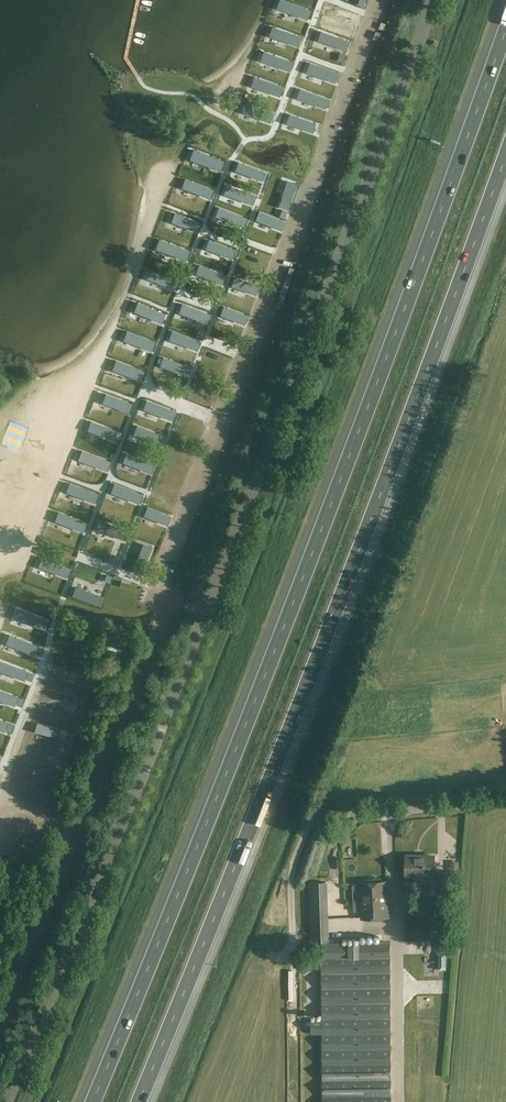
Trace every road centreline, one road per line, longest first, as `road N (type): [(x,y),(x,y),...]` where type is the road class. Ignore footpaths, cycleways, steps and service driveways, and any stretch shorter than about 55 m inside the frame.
road 1 (motorway): [(505,16),(316,532),(89,1101)]
road 2 (motorway): [(139,1101),(240,861),(505,156)]
road 3 (unclassified): [(9,1101),(153,750)]

